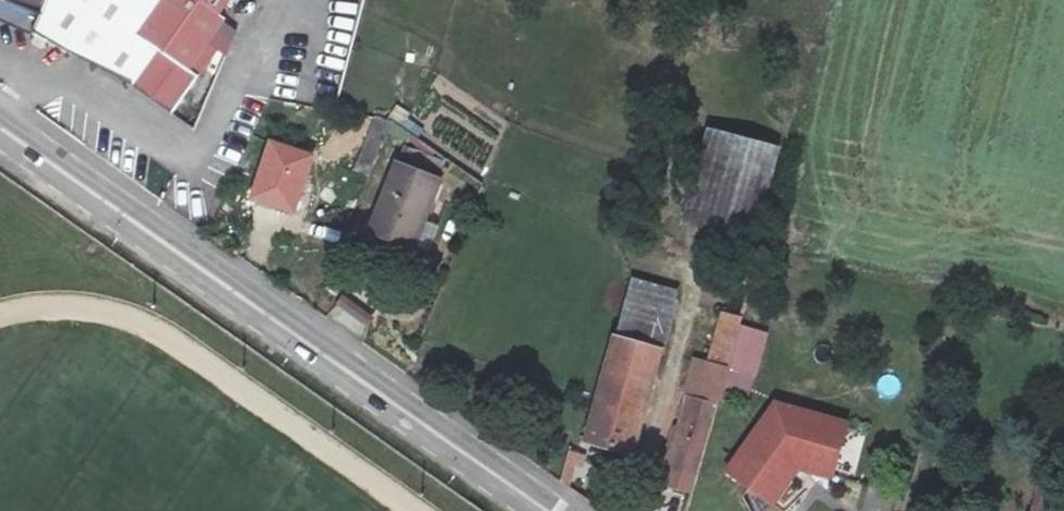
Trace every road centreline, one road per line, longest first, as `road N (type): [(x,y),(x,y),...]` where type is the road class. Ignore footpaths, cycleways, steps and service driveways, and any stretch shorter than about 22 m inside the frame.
road 1 (secondary): [(0,127),(549,510)]

